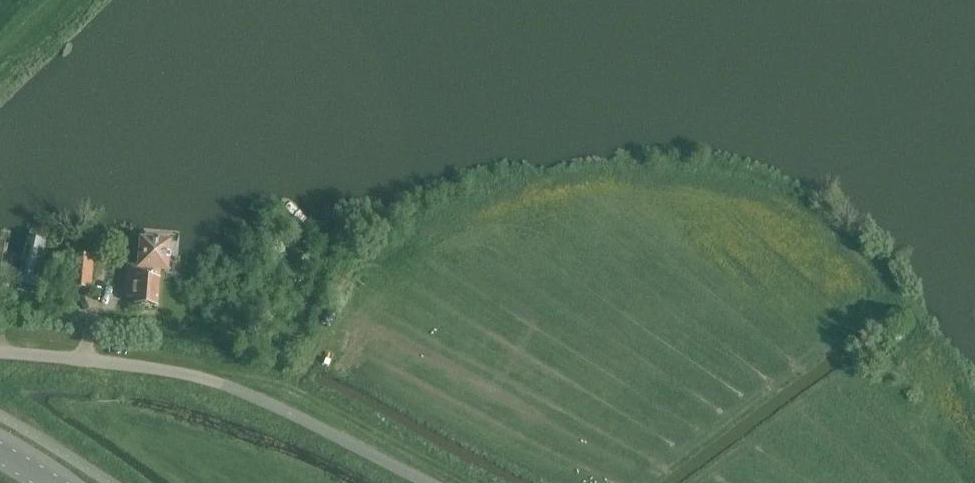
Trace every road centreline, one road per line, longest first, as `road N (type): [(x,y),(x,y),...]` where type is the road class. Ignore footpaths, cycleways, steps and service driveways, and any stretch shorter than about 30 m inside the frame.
road 1 (residential): [(432,482),(213,381),(0,352)]

